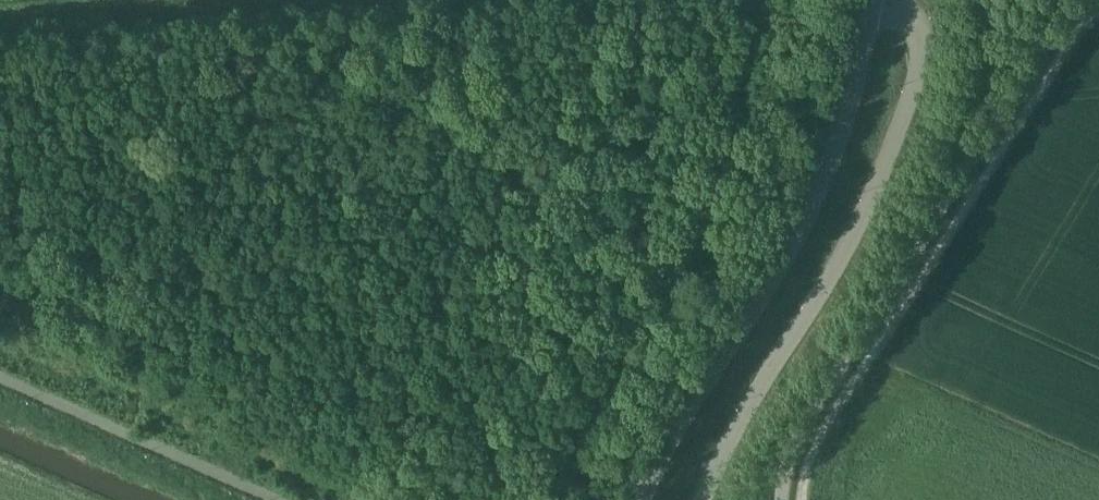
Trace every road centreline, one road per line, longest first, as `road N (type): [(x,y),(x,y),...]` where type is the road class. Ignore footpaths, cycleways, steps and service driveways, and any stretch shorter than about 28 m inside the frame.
road 1 (unclassified): [(704,499),(745,401),(832,271),(918,73),(916,20),(873,2)]
road 2 (track): [(1098,8),(1072,32),(818,437),(801,499)]
road 3 (unclassified): [(639,499),(679,417),(792,242),(853,99),(873,2)]

